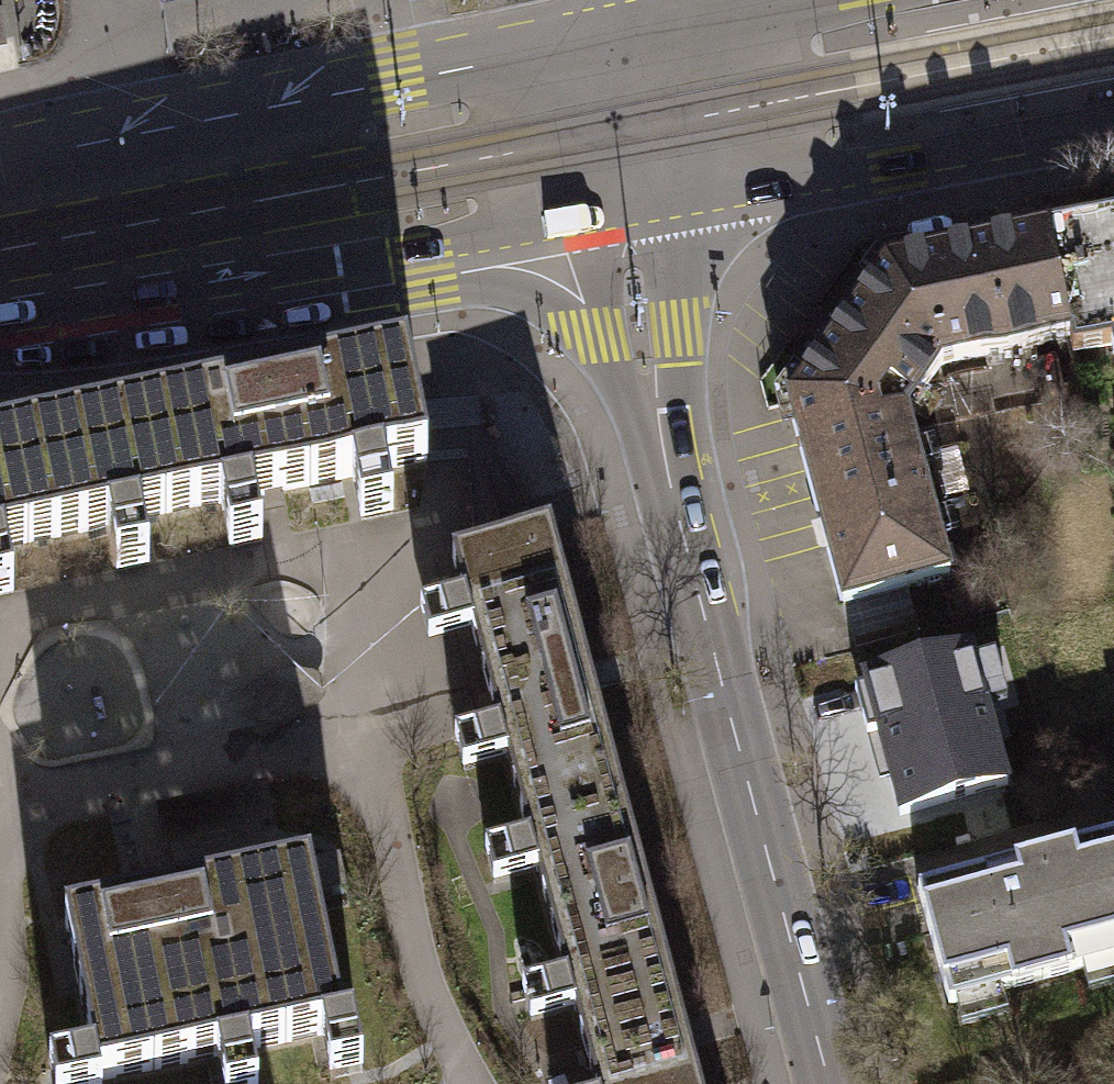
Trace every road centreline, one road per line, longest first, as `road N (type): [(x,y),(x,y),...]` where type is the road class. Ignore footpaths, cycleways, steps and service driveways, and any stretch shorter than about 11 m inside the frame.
road 1 (secondary): [(830,1083),(630,333),(616,222)]
road 2 (secondary): [(668,28),(129,134),(0,198)]
road 3 (secondary): [(0,318),(48,329),(616,222)]
road 4 (secondary): [(616,222),(1113,119)]
road 5 (secondary): [(616,222),(668,28)]
road 6 (secondary): [(794,0),(668,28)]

